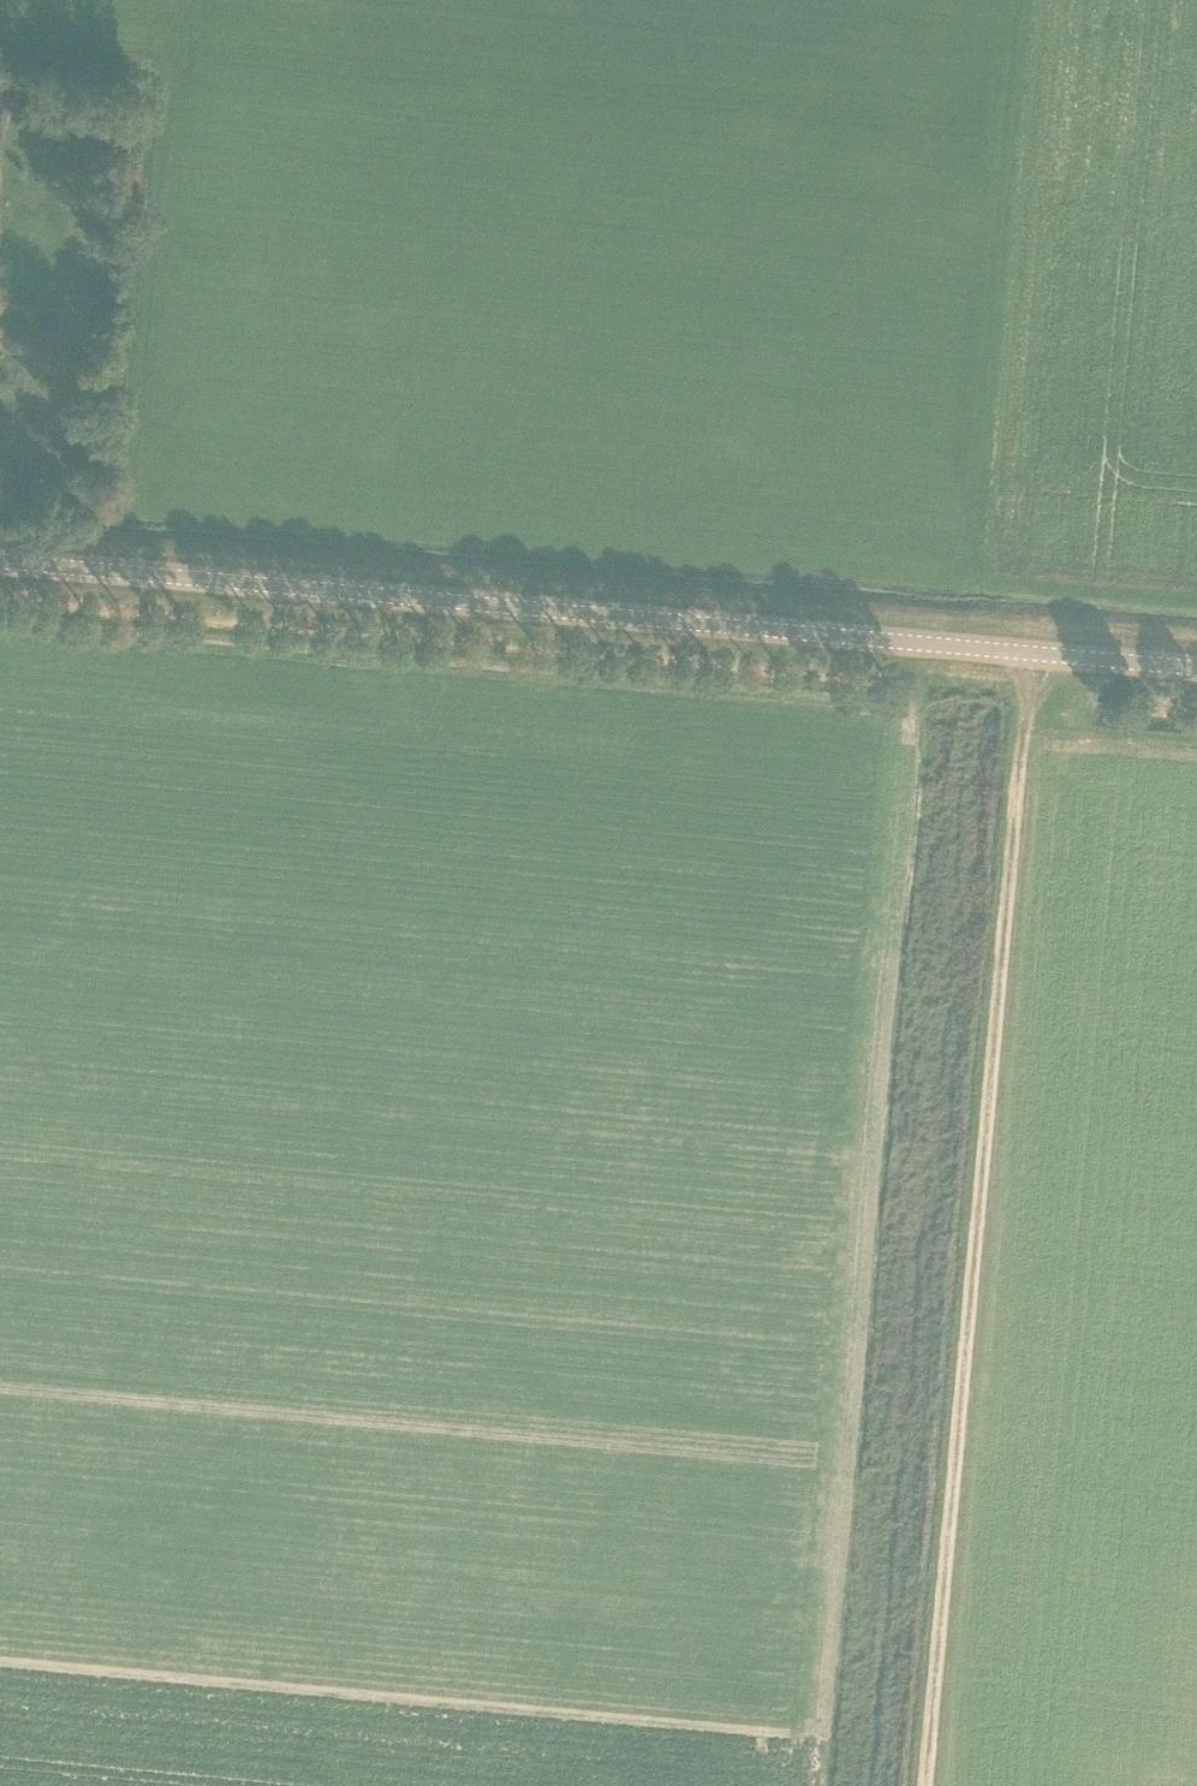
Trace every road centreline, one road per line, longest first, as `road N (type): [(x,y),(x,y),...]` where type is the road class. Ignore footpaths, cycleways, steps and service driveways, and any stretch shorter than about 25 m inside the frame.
road 1 (tertiary): [(1196,663),(0,557)]

